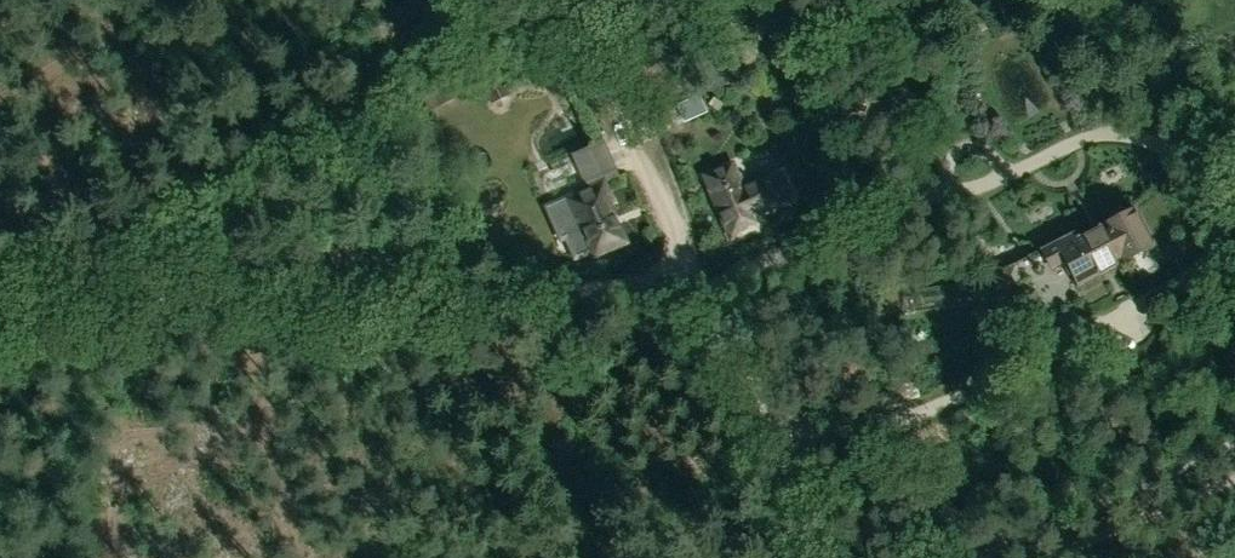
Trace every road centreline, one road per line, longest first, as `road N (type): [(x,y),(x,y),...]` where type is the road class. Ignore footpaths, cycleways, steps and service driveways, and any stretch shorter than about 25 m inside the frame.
road 1 (track): [(694,281),(0,303)]
road 2 (track): [(831,557),(694,281),(570,0)]
road 3 (track): [(1048,557),(1234,476)]

